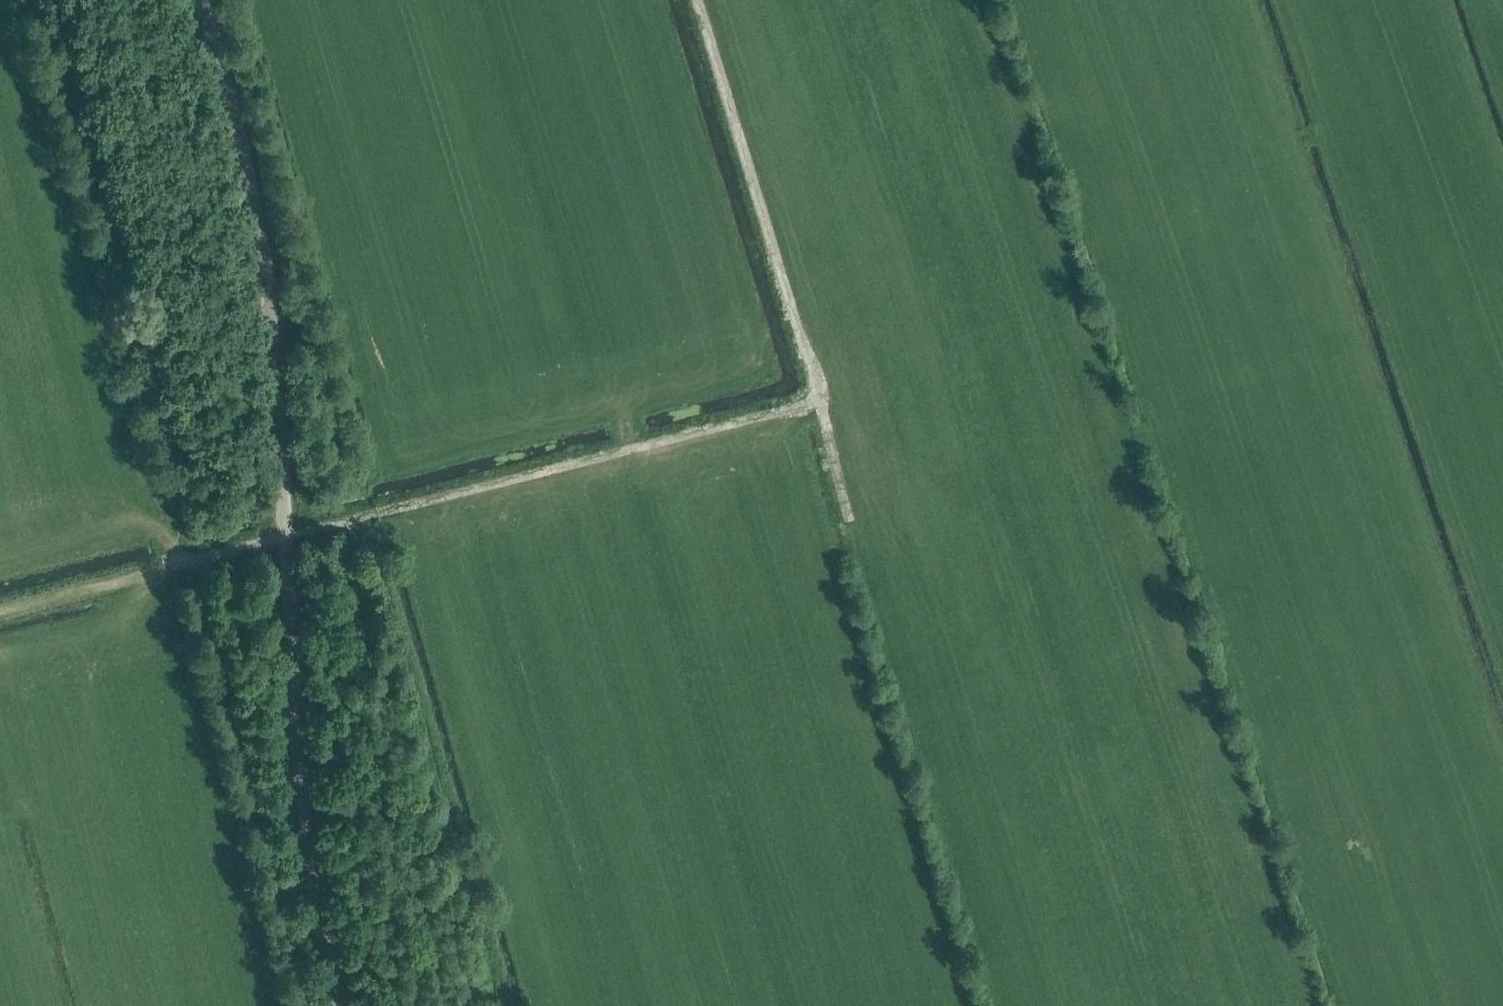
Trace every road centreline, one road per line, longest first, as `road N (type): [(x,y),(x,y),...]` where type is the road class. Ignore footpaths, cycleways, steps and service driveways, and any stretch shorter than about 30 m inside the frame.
road 1 (track): [(371,518),(807,404),(813,391),(697,0)]
road 2 (track): [(813,391),(852,523)]

